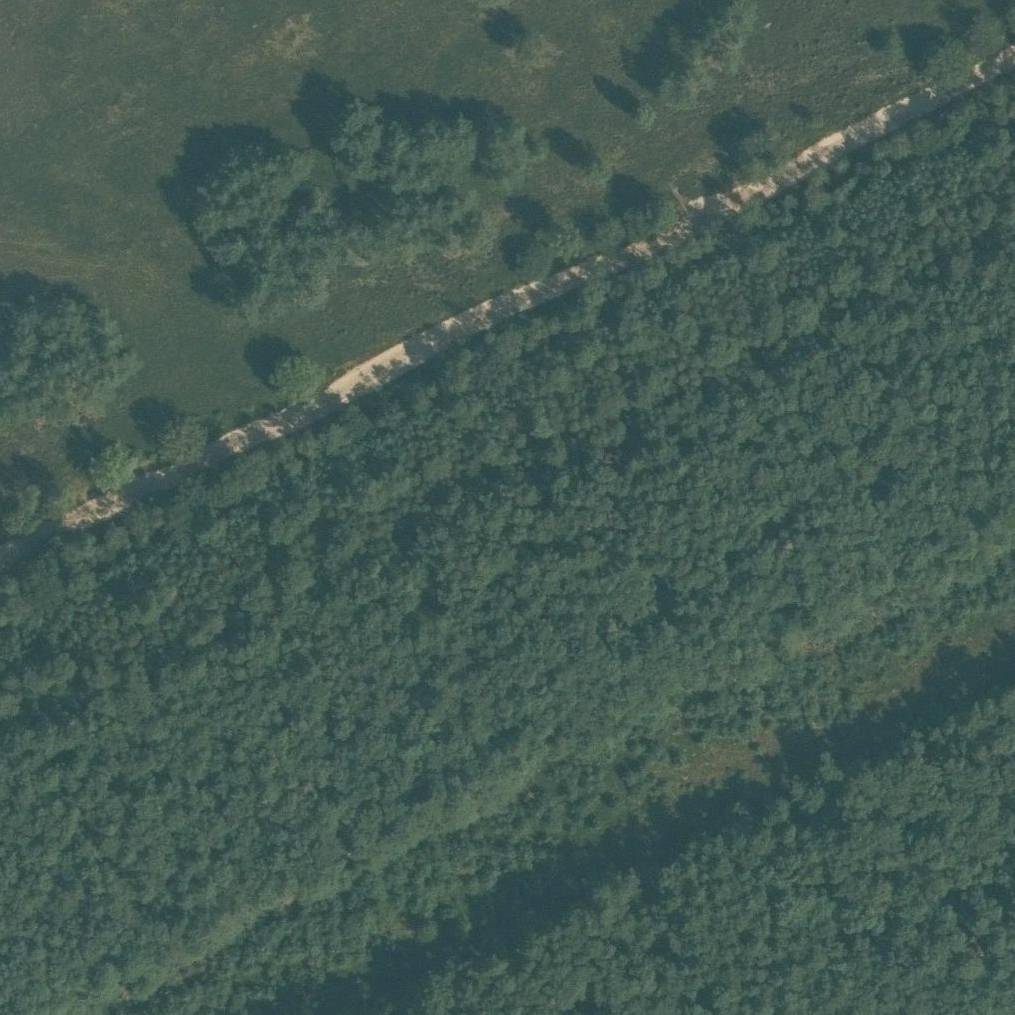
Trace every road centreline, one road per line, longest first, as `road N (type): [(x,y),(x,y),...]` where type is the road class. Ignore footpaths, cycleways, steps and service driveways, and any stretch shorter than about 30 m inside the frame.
road 1 (track): [(0,564),(1014,55)]

